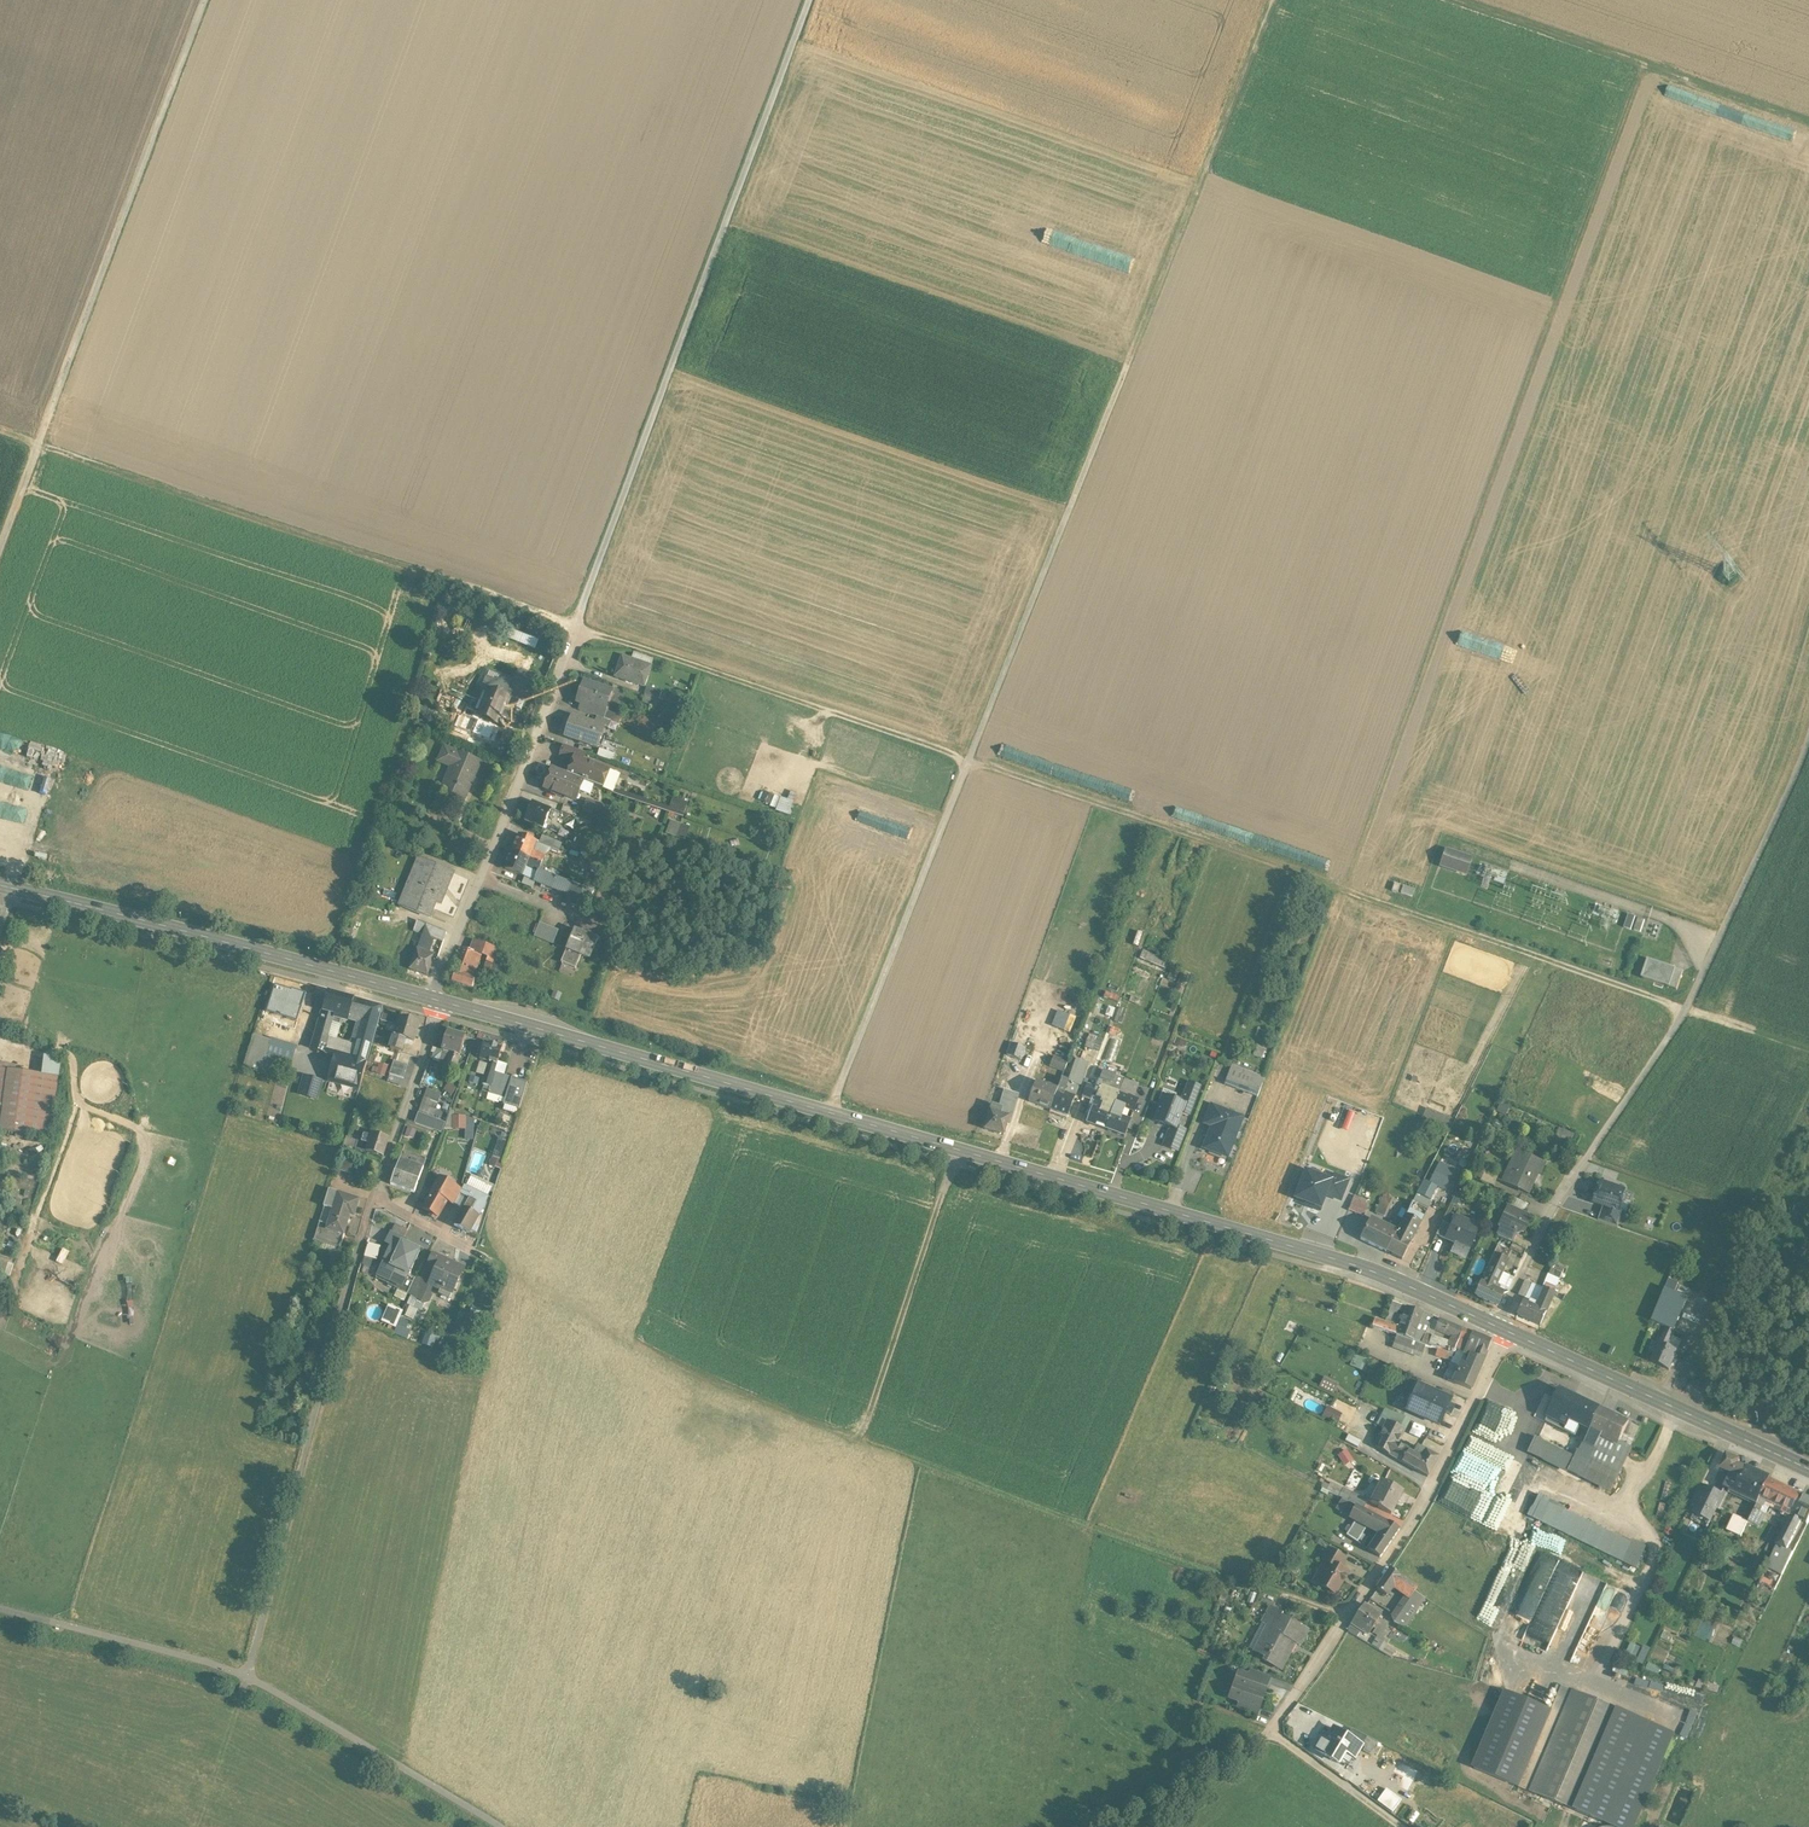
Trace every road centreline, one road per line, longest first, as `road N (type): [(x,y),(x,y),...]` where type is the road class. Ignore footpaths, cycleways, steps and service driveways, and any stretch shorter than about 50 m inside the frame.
road 1 (secondary): [(1496,1327),(1359,1268),(442,1002)]
road 2 (track): [(1350,1614),(1107,1535),(722,1386),(542,1295),(474,1250)]
road 3 (track): [(969,760),(1351,898),(1475,567)]
road 4 (track): [(809,0),(588,593)]
road 5 (track): [(0,552),(204,0)]
road 6 (residential): [(1507,1332),(1411,1525),(1268,1734),(1352,1793)]
road 7 (track): [(520,607),(0,431)]
road 8 (track): [(1652,76),(1475,567)]
road 9 (track): [(520,607),(969,760)]
road 10 (secondary): [(431,999),(0,886)]
road 11 (track): [(969,760),(1135,375)]
road 12 (track): [(1283,0),(1135,375)]
road 13 (track): [(1808,131),(1433,0)]
road 14 (track): [(830,1113),(969,760)]
road 15 (track): [(1351,898),(1694,1018)]
road 16 (track): [(1646,1067),(1686,1033),(1808,779)]
road 17 (secondary): [(1808,1470),(1507,1332)]
road 18 (track): [(861,1442),(959,1151)]
road 19 (residential): [(1496,1327),(1549,1212),(1646,1067)]
road 20 (track): [(496,1826),(248,1676)]
road 21 (residential): [(481,878),(578,628)]
road 22 (residential): [(375,1198),(305,1449)]
road 23 (track): [(248,1676),(0,1610)]
road 24 (track): [(305,1449),(248,1676)]
road 25 (residential): [(375,1198),(442,1002)]
road 26 (track): [(1139,1826),(1268,1734)]
road 27 (residential): [(481,878),(605,927)]
road 28 (residential): [(431,999),(481,878)]
road 29 (track): [(1695,1016),(1808,1057)]

